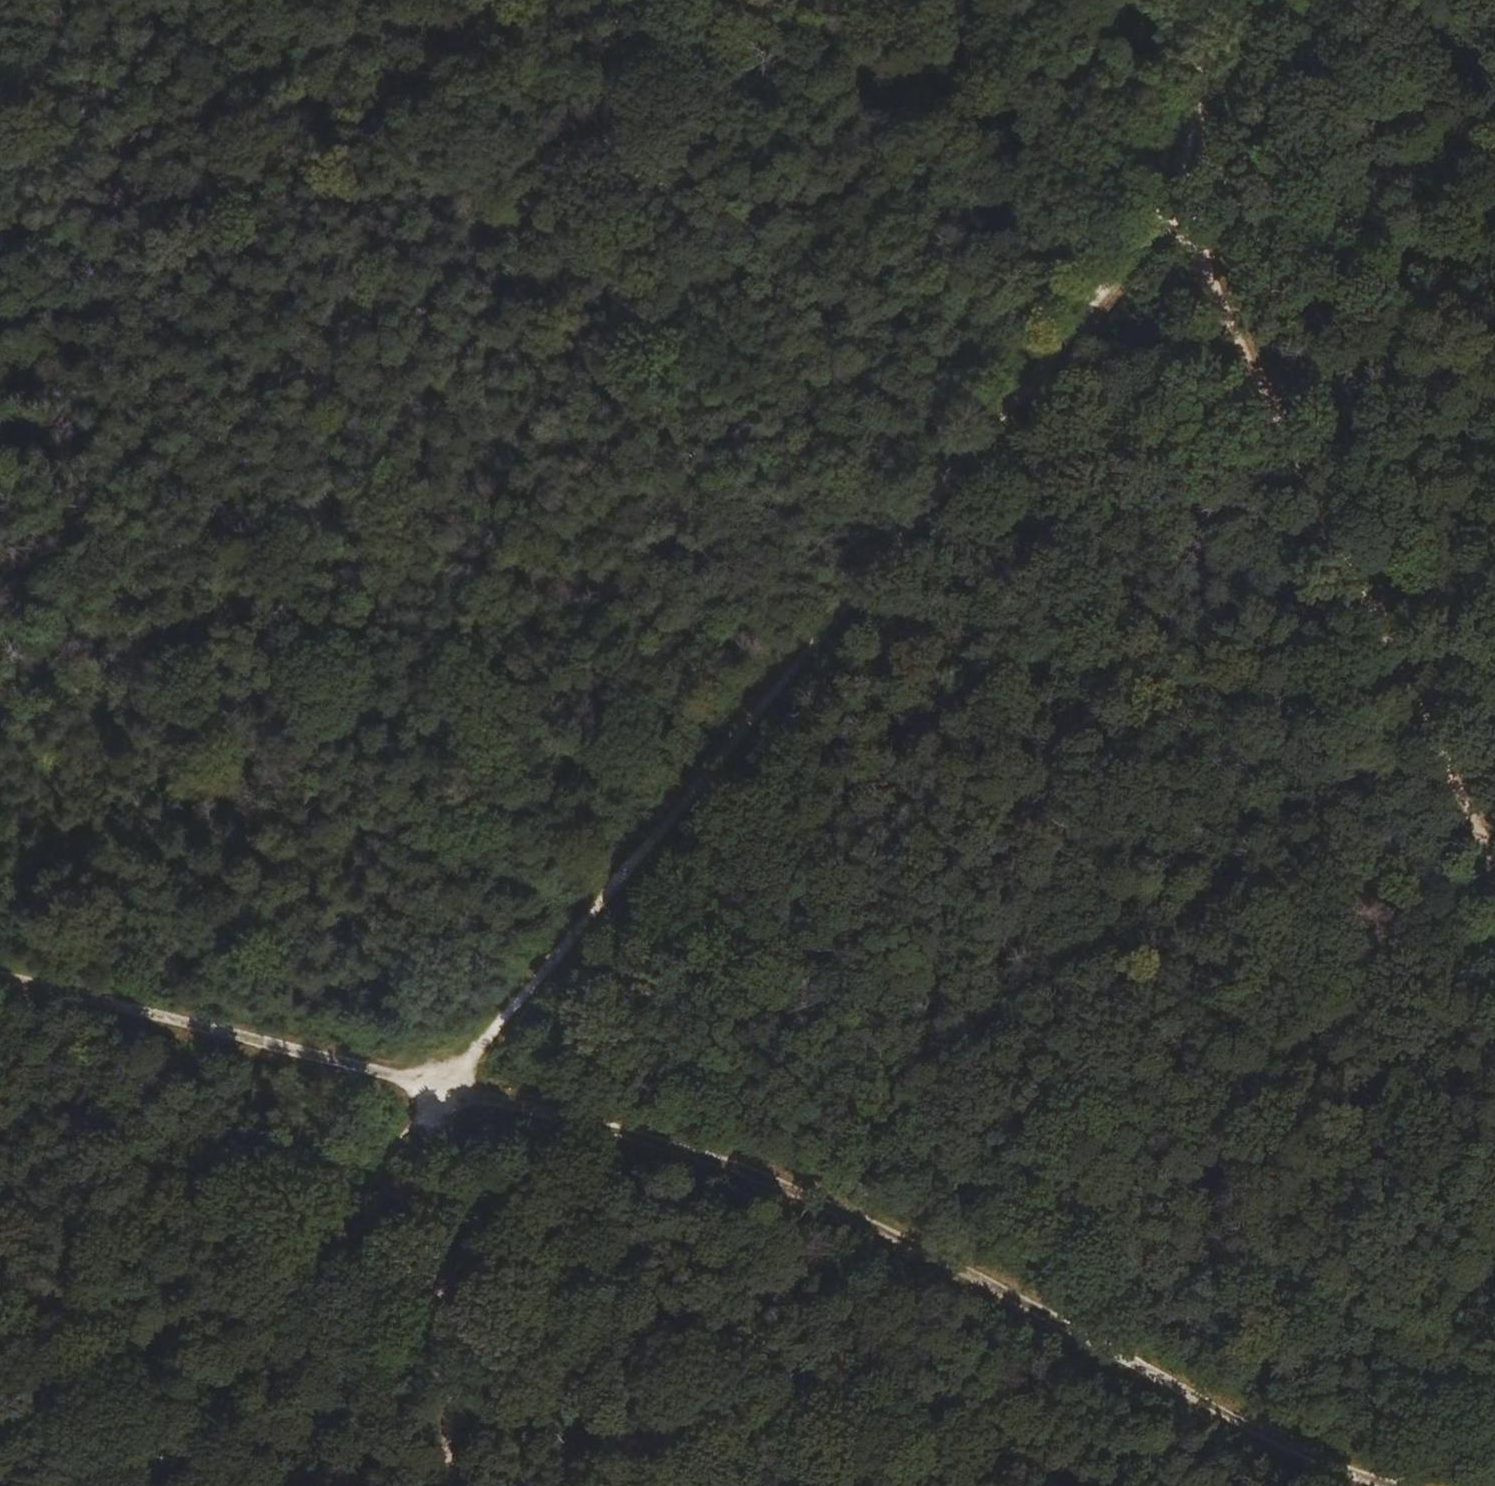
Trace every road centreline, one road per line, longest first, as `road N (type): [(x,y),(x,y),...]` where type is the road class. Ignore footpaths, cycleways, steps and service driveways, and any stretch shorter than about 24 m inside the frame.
road 1 (track): [(441,1090),(1174,215),(1189,164)]
road 2 (track): [(1383,1485),(1321,1467),(919,1246),(703,1158),(441,1090)]
road 3 (track): [(1494,872),(1459,822),(1174,215)]
road 4 (track): [(0,1433),(197,1325),(339,1228),(441,1090)]
road 5 (track): [(441,1090),(0,978)]
road 6 (track): [(441,1090),(432,1174),(445,1485)]

